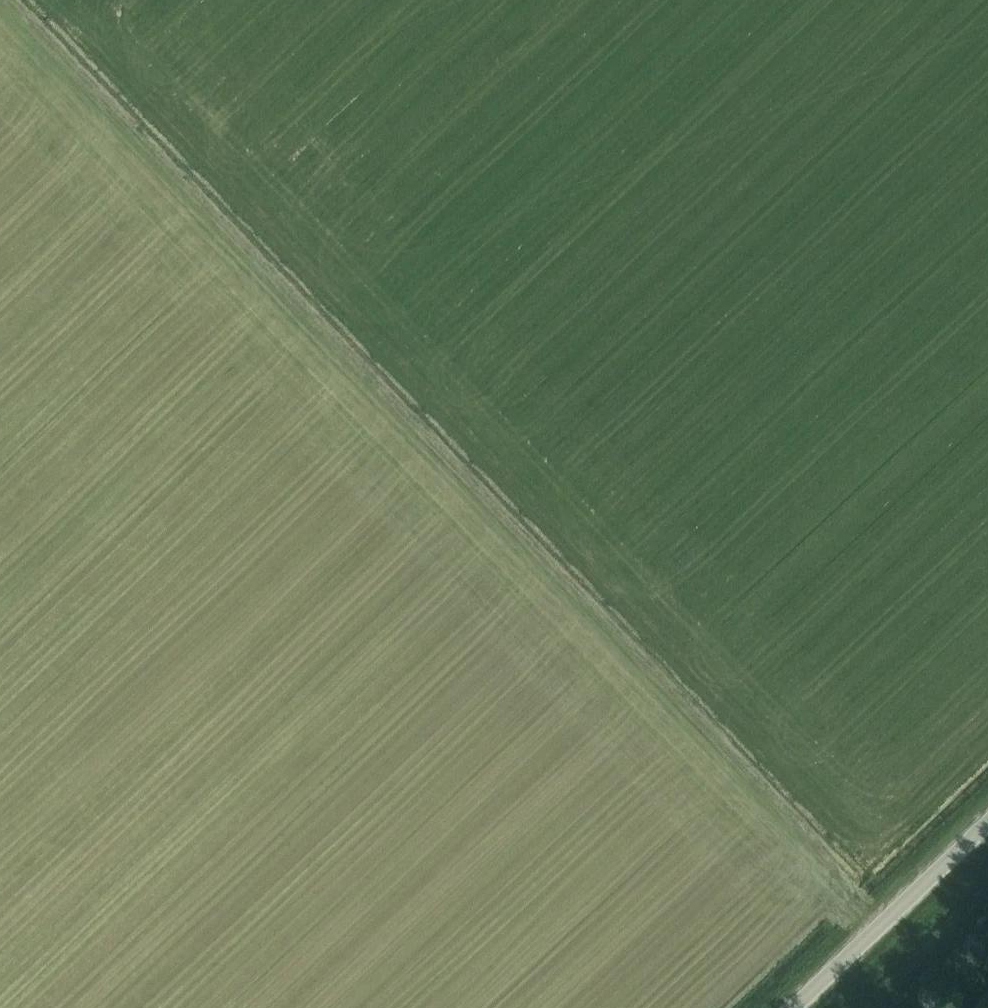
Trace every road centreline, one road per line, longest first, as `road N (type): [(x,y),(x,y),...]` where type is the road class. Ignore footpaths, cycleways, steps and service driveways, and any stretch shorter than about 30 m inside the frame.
road 1 (tertiary): [(792,1007),(987,819)]

